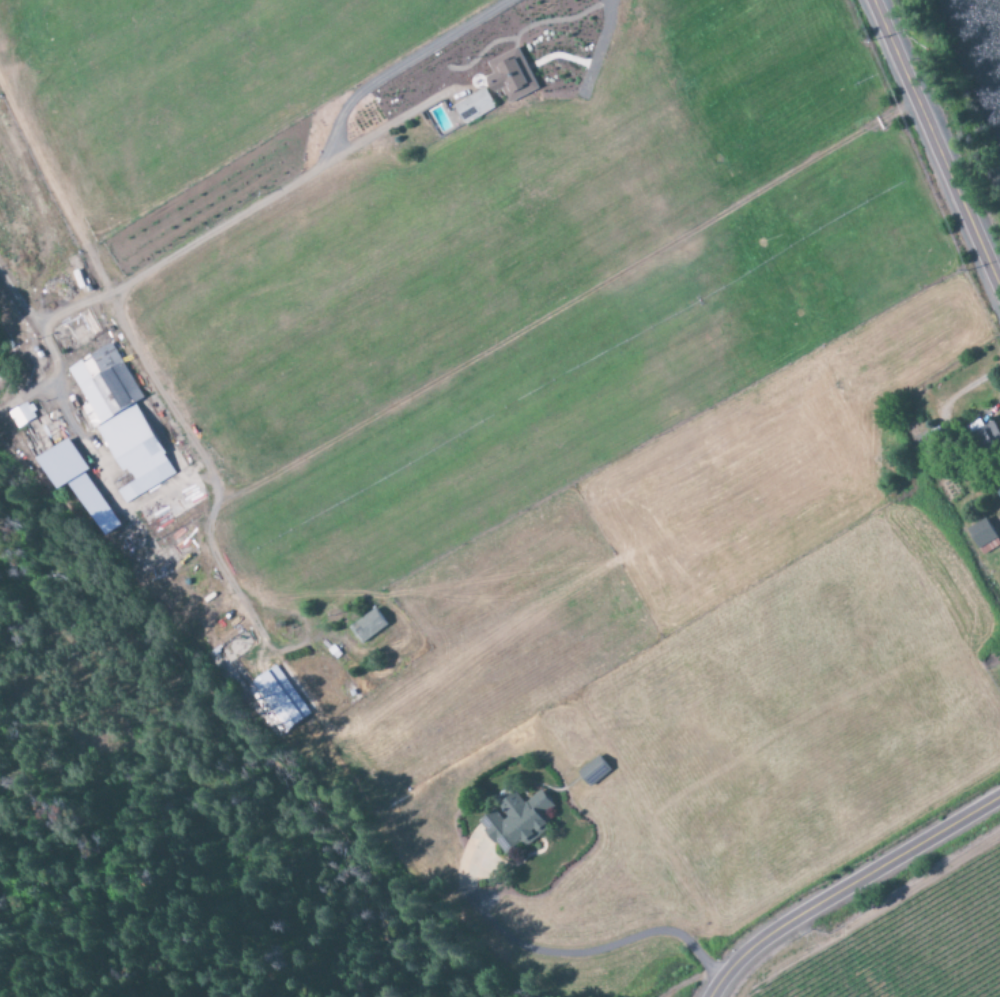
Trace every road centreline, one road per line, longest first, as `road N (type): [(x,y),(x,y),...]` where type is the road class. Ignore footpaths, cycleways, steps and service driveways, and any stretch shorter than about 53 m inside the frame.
road 1 (residential): [(712,996),(779,929),(999,804)]
road 2 (secondary): [(874,0),(999,260)]

